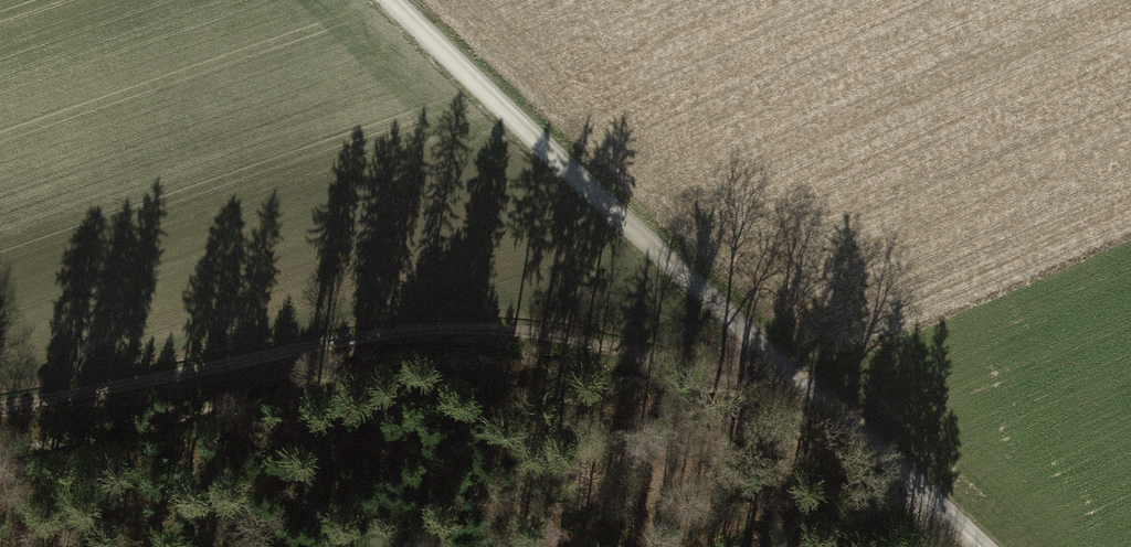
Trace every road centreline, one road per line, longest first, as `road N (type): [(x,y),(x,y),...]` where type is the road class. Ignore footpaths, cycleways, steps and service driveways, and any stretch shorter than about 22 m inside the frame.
road 1 (unclassified): [(979,546),(612,214),(395,0)]
road 2 (track): [(0,414),(411,340),(725,371),(768,354)]

